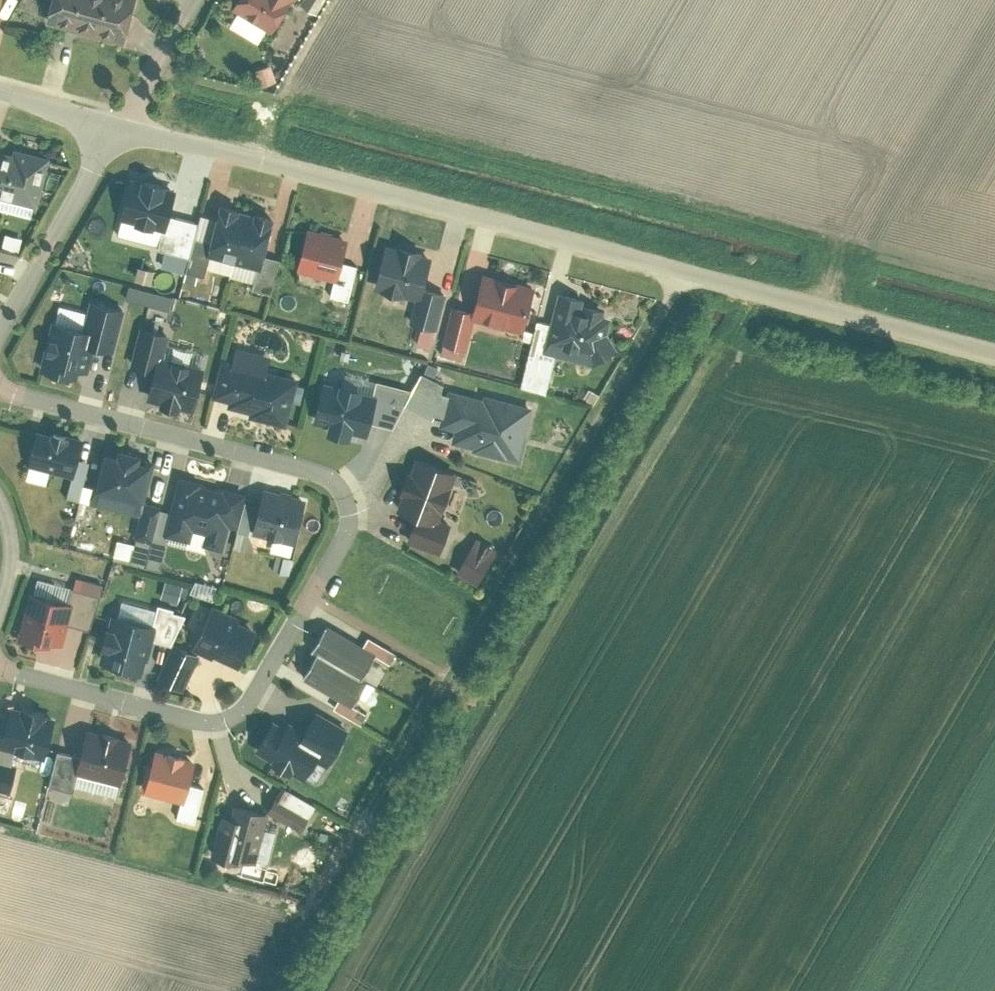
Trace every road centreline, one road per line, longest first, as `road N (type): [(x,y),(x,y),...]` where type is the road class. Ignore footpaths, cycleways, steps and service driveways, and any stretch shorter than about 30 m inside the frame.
road 1 (residential): [(116,122),(994,350)]
road 2 (residential): [(0,386),(310,469),(334,481),(350,520),(247,704),(224,719),(207,724),(0,667)]
road 3 (residential): [(0,331),(116,122)]
road 4 (residential): [(116,122),(183,0)]
road 5 (residential): [(0,492),(15,562),(0,617)]

